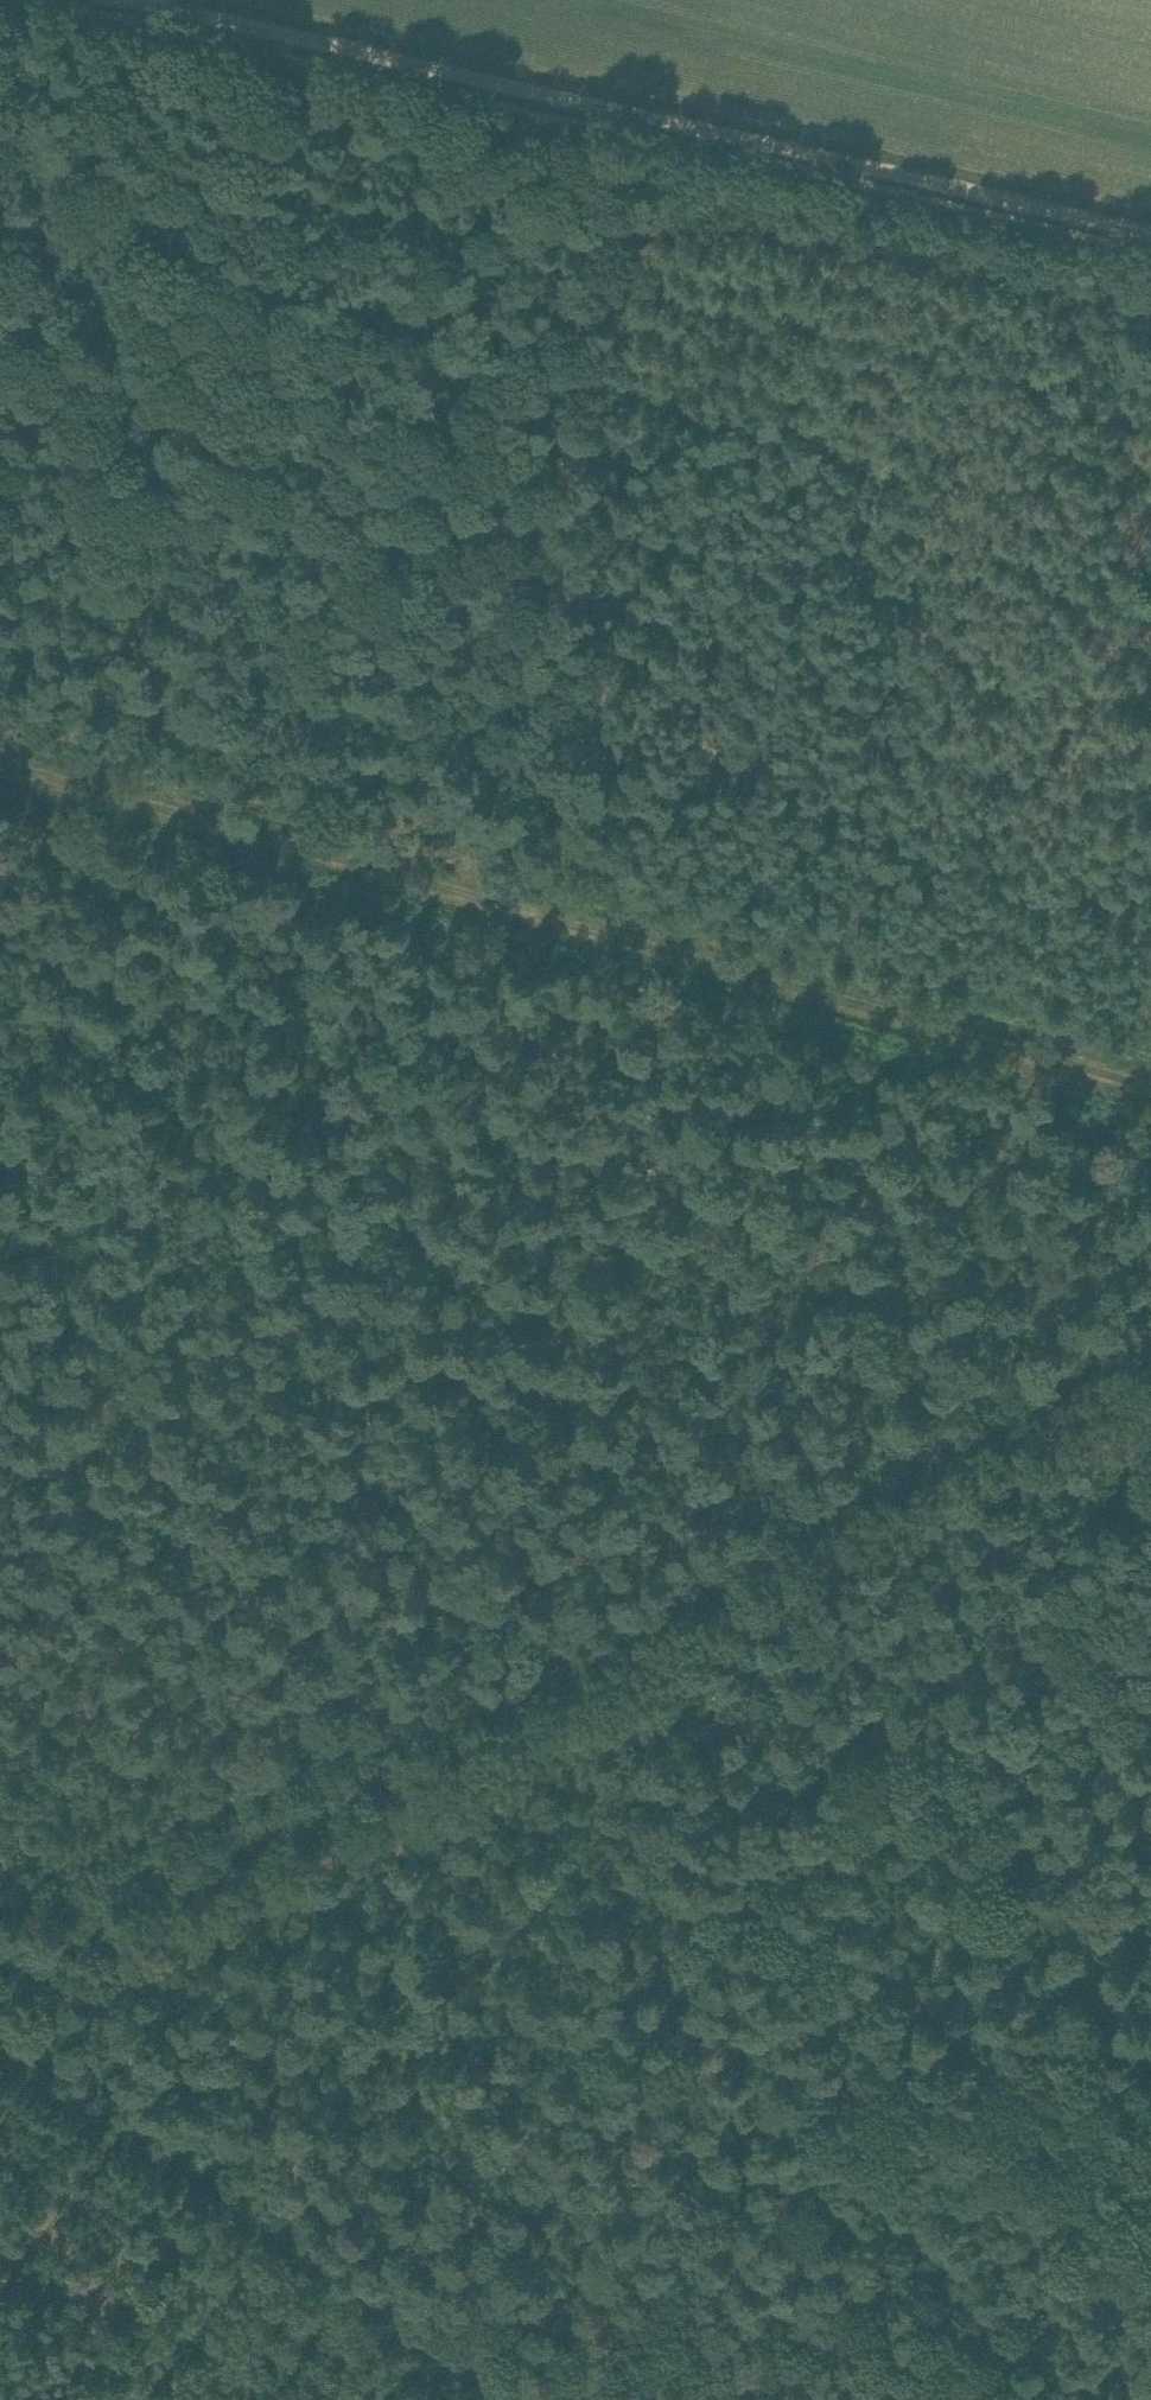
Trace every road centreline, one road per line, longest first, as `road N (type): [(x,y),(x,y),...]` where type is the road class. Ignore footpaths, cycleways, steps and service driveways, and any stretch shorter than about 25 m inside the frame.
road 1 (track): [(1150,1884),(739,1561),(602,1421),(150,908),(31,760)]
road 2 (track): [(31,760),(554,892),(1150,1058)]
road 3 (track): [(1150,236),(129,0)]
road 4 (track): [(0,2016),(306,2259),(511,2399)]

